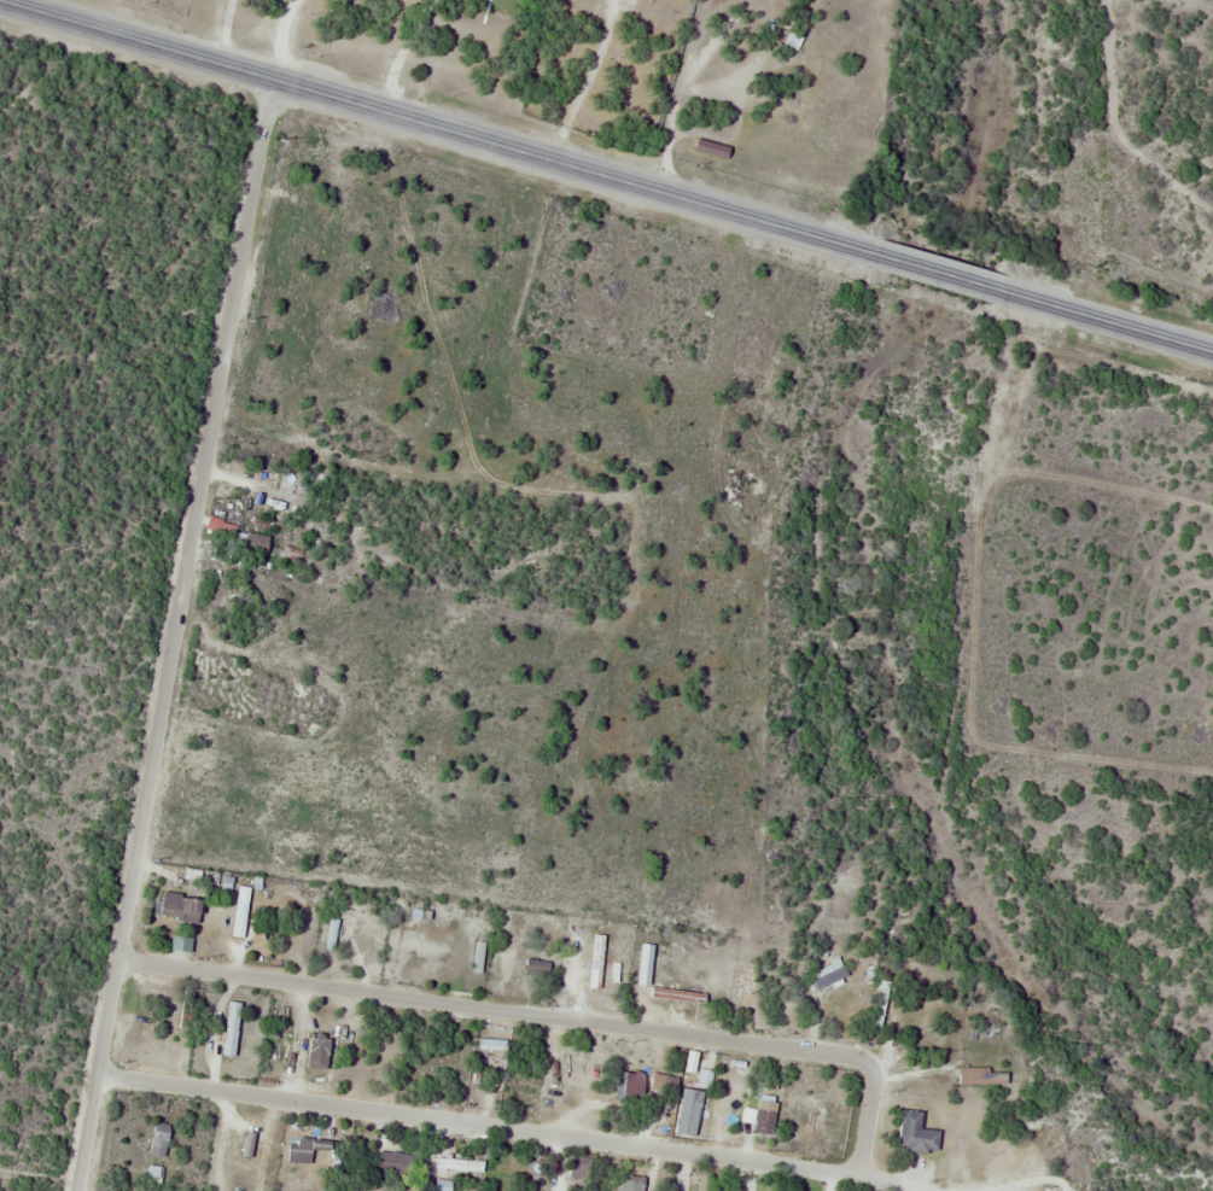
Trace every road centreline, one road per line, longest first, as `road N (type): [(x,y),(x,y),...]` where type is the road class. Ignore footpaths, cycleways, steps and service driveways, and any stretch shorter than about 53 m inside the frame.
road 1 (residential): [(119,962),(858,1055),(874,1070),(863,1154),(840,1172),(99,1076)]
road 2 (residential): [(79,1190),(272,78)]
road 3 (trunk): [(861,250),(2,0)]
road 4 (trunk): [(1212,352),(1031,299)]
road 5 (trunk): [(1031,299),(861,250)]

